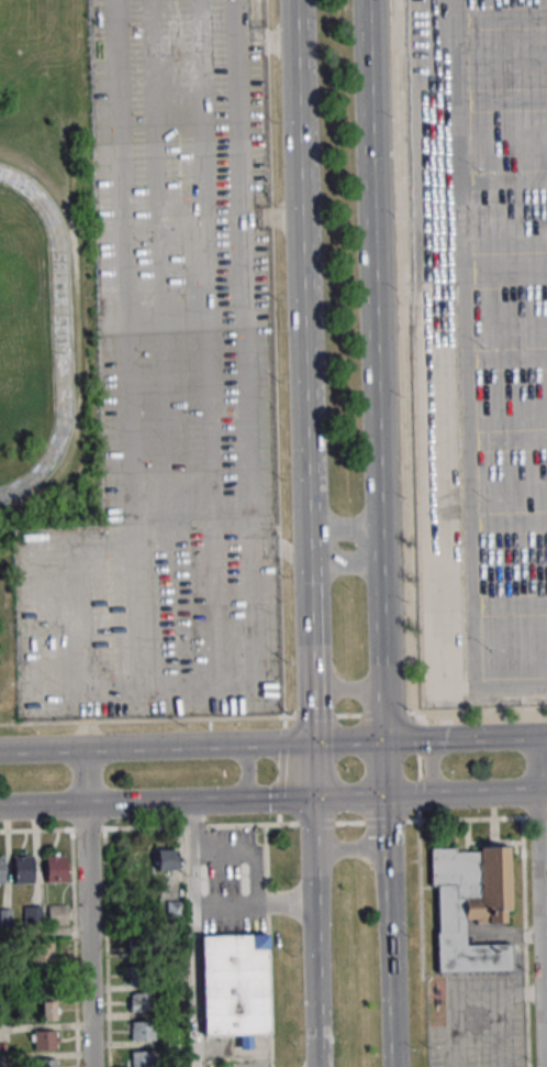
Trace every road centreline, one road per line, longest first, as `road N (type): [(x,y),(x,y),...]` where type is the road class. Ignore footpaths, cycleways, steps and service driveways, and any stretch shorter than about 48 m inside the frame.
road 1 (primary): [(297,0),(313,743)]
road 2 (primary): [(384,690),(367,0)]
road 3 (secondary): [(313,743),(0,754)]
road 4 (secondary): [(0,804),(313,799)]
road 5 (residential): [(539,793),(546,1066)]
road 6 (primary): [(394,1066),(387,798)]
road 7 (primary): [(313,799),(317,1066)]
road 8 (residential): [(91,1066),(88,802)]
road 9 (secondary): [(546,737),(386,741)]
road 10 (secondary): [(387,798),(546,793)]

